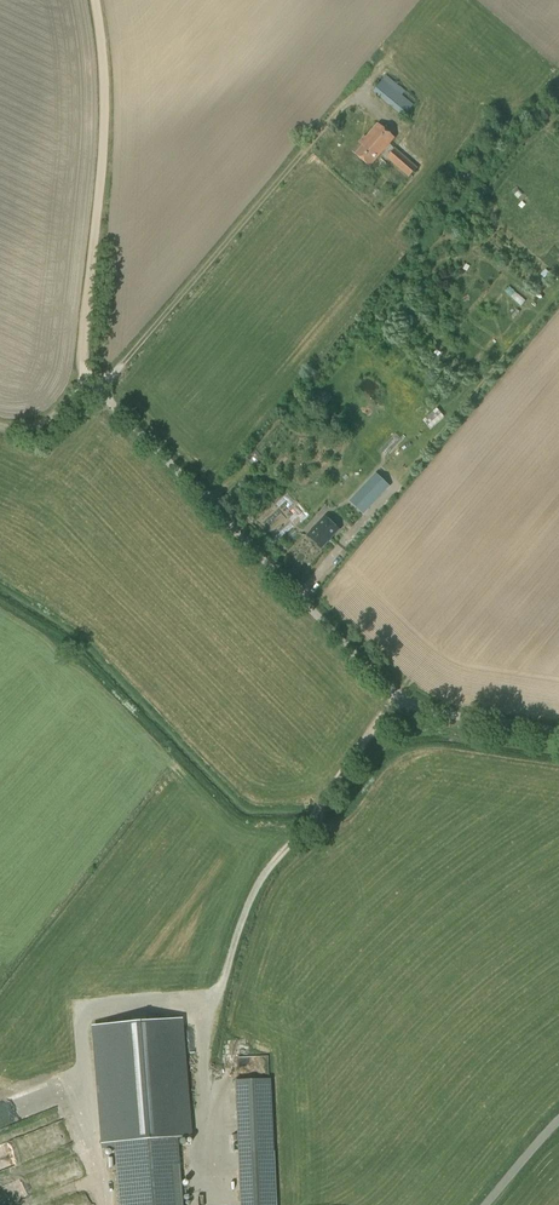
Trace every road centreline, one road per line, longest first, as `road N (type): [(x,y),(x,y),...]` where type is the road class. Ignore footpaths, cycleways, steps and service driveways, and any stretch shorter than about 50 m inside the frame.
road 1 (unclassified): [(558,731),(399,697),(87,380),(83,360)]
road 2 (track): [(399,697),(249,900),(209,1052)]
road 3 (track): [(88,0),(109,86),(83,360)]
road 4 (track): [(97,389),(319,132)]

